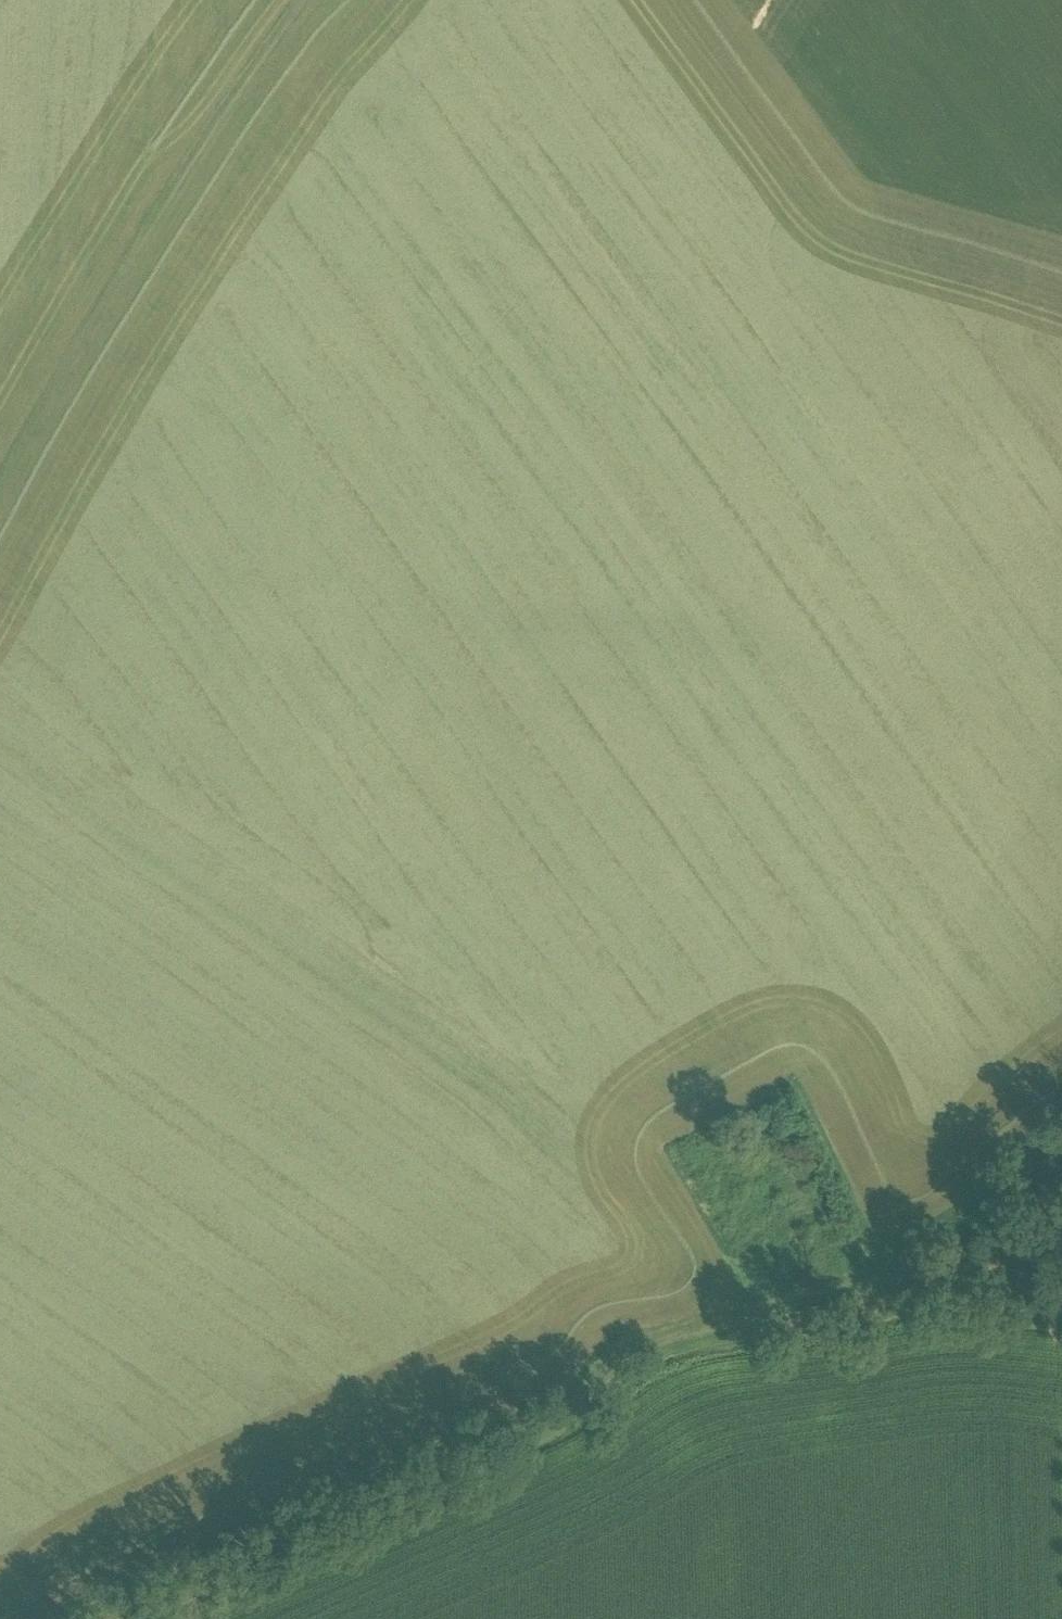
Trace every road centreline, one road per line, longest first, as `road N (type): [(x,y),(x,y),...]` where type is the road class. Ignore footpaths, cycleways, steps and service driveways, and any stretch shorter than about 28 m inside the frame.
road 1 (track): [(140,1618),(538,1437),(569,1414),(609,1360),(648,1337),(840,1290),(937,1285),(1061,1300)]
road 2 (track): [(312,0),(128,266),(0,508)]

